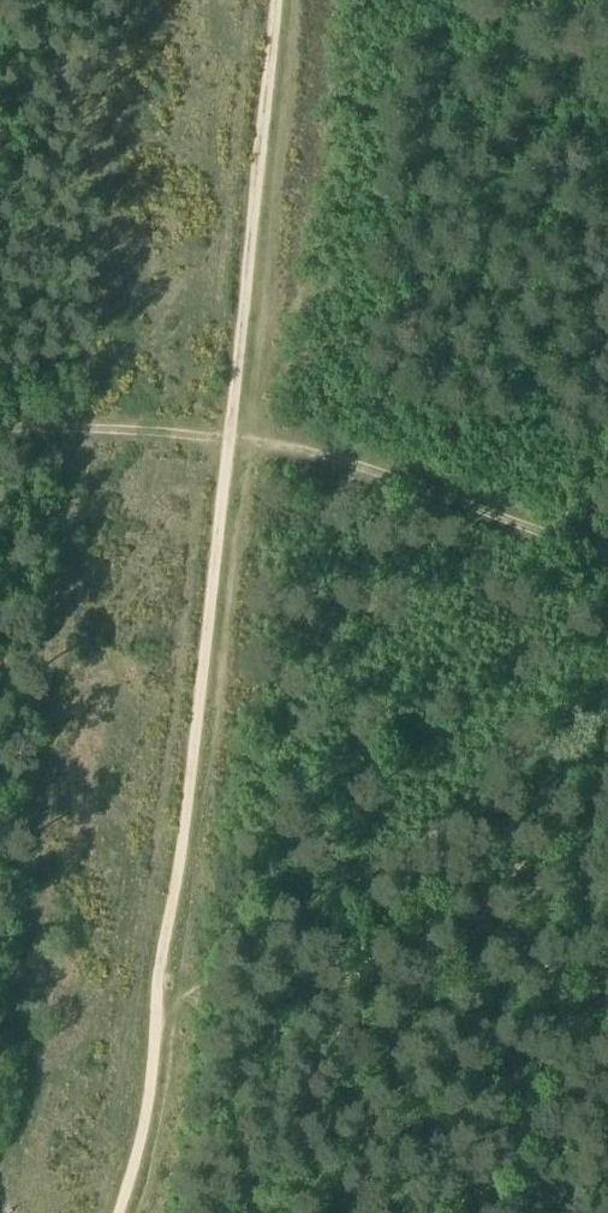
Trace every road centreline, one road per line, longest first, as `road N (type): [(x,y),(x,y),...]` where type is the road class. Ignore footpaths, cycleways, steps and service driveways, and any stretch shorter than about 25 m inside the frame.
road 1 (track): [(229,441),(156,1013)]
road 2 (track): [(276,0),(229,441)]
road 3 (track): [(229,441),(353,463),(607,557)]
road 4 (track): [(229,441),(0,428)]
road 5 (track): [(156,1013),(149,1103),(121,1212)]

